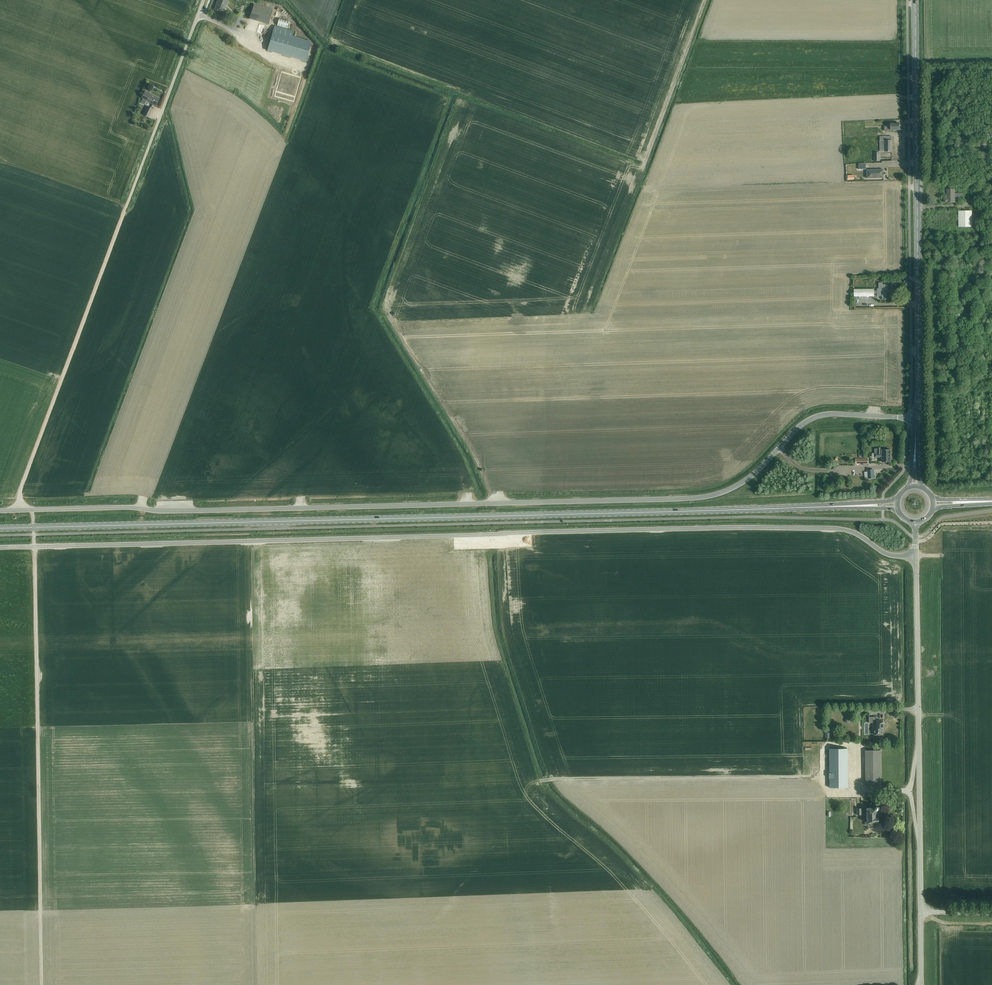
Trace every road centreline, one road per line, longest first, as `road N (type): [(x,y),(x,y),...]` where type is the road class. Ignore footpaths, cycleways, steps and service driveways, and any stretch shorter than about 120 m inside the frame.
road 1 (unclassified): [(0,511),(704,499),(739,486),(817,417),(917,418)]
road 2 (unclassified): [(0,547),(782,528),(846,530),(888,554),(916,556)]
road 3 (primary): [(0,528),(861,506)]
road 4 (tertiary): [(917,418),(915,0)]
road 5 (unclassified): [(920,912),(916,556)]
road 6 (track): [(20,510),(21,486),(126,209)]
road 7 (track): [(825,776),(540,780)]
road 8 (track): [(35,546),(40,776)]
road 9 (unclassified): [(126,209),(203,0)]

